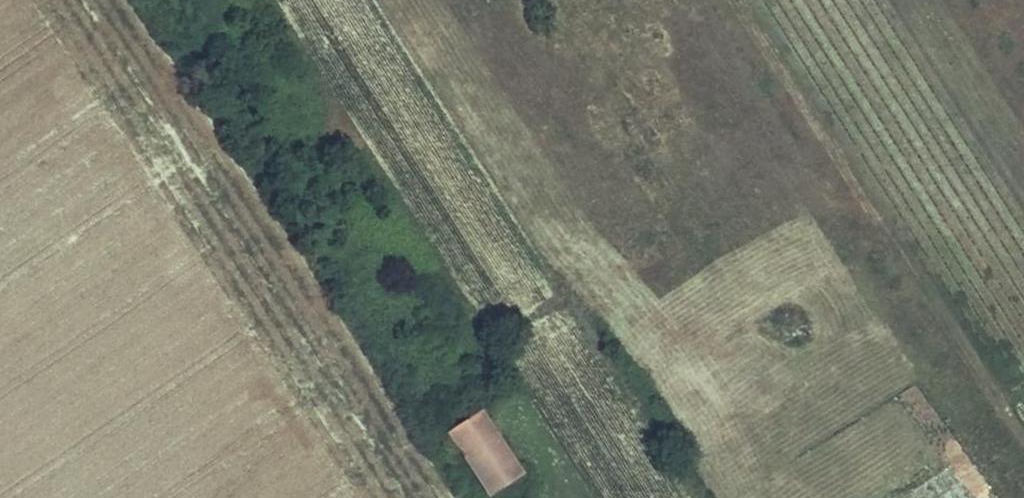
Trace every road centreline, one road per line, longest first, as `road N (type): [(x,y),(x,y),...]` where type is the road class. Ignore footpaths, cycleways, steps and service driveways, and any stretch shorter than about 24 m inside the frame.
road 1 (track): [(735,0),(943,338),(1023,450)]

